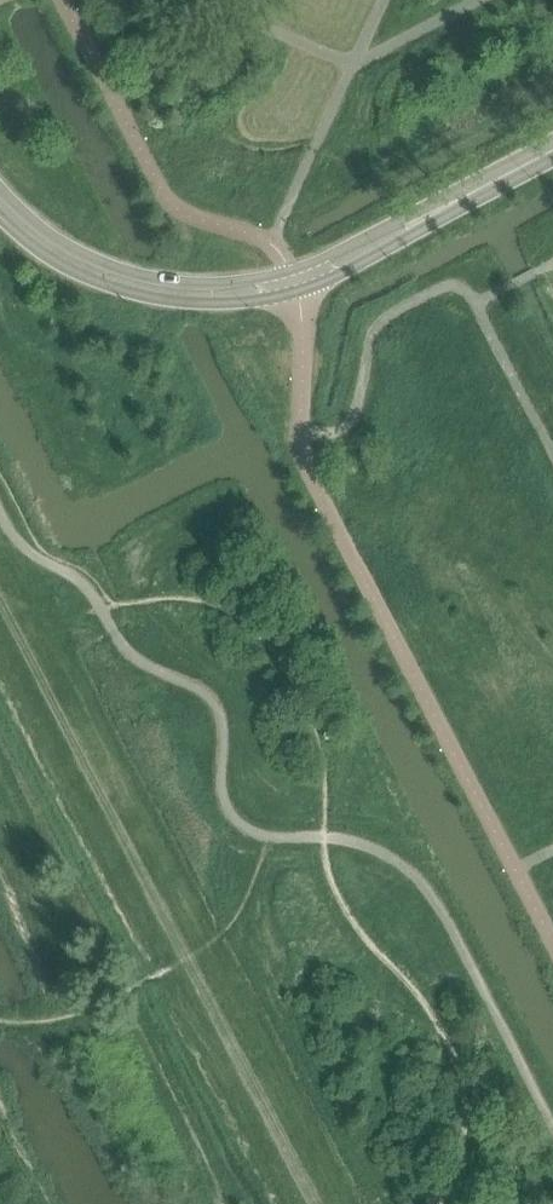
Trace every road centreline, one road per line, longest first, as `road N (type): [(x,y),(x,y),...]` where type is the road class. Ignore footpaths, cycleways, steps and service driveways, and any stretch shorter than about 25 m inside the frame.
road 1 (track): [(313,1203),(0,596)]
road 2 (unclassified): [(57,247),(141,294),(219,305),(305,293),(369,266),(489,186)]
road 3 (unclassified): [(489,186),(295,270),(221,282),(146,274),(57,247)]

